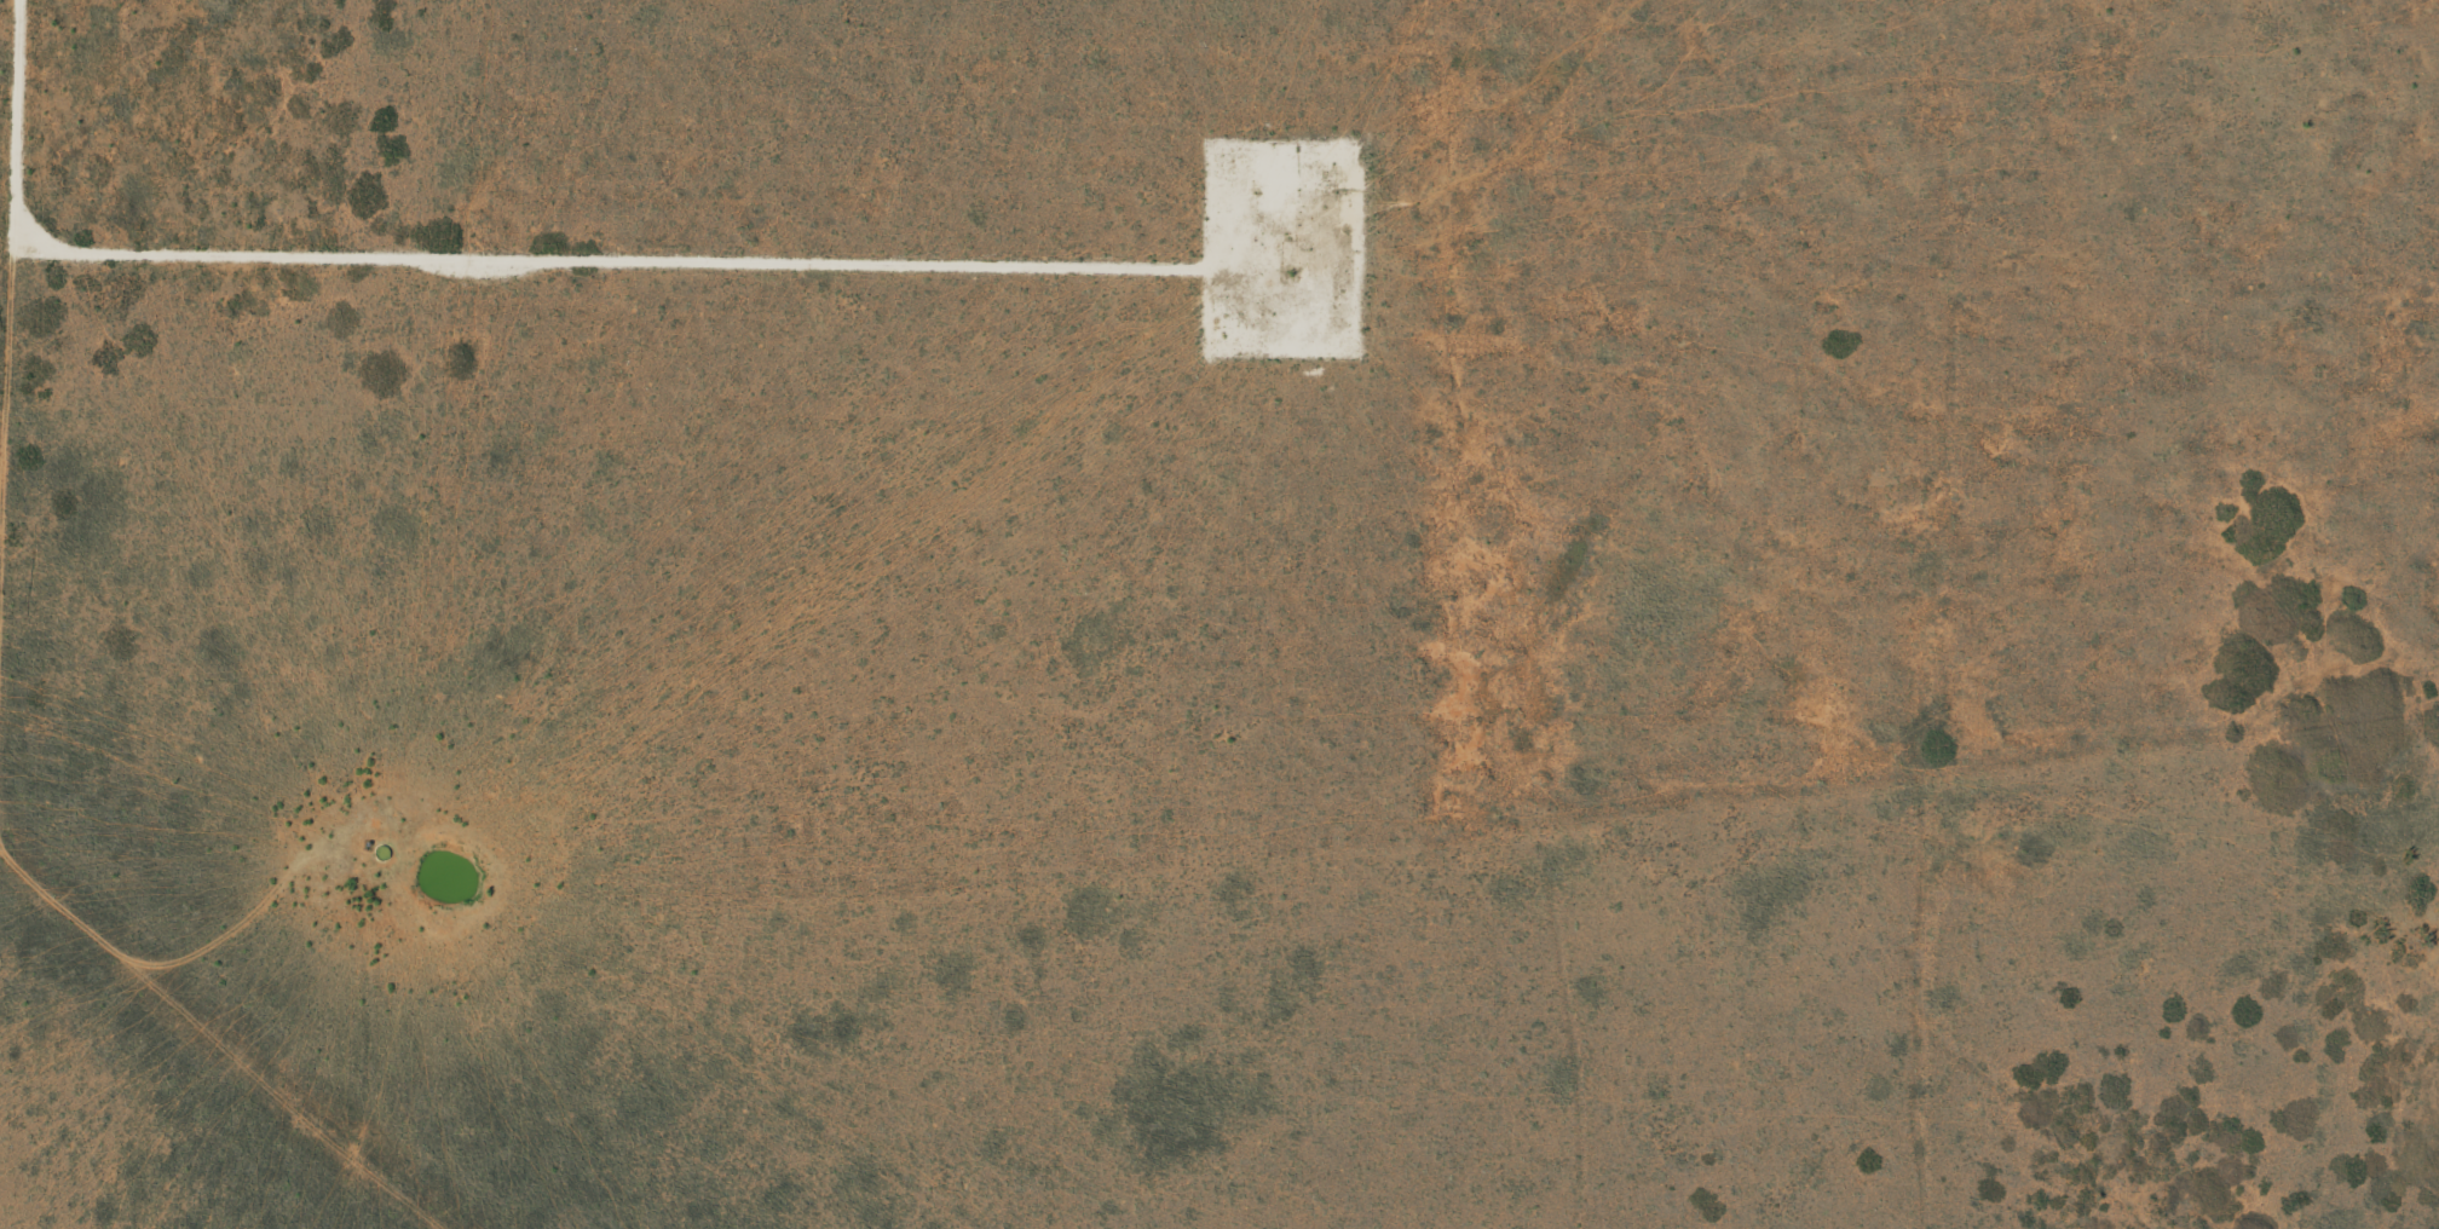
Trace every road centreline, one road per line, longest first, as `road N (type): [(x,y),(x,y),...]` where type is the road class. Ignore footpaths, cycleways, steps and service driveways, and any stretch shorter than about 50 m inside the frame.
road 1 (track): [(345,1228),(388,850),(455,567),(486,229),(560,0)]

